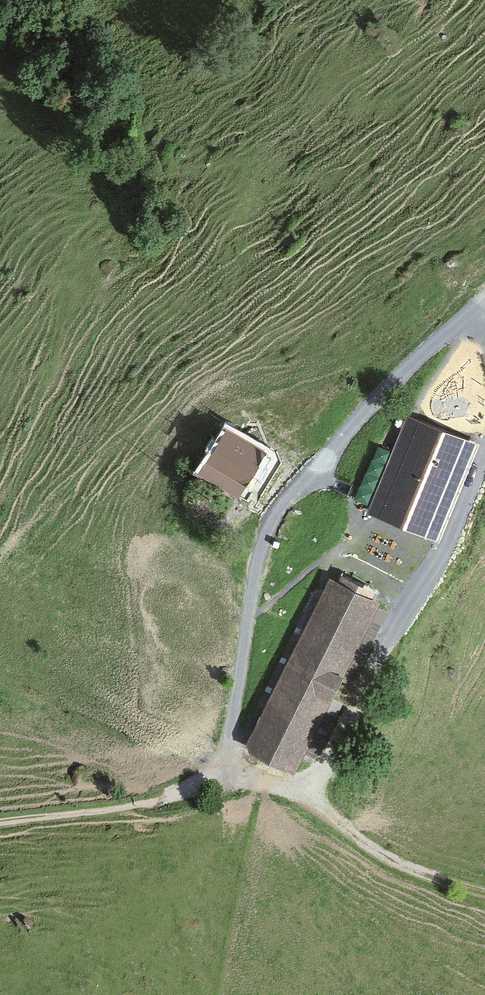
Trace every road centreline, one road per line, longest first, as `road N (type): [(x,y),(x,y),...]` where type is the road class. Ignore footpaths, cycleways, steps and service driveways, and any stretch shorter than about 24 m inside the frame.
road 1 (track): [(230,762),(248,597),(268,531),(340,440),(484,297)]
road 2 (track): [(484,454),(449,542),(404,601),(332,755),(298,786)]
road 3 (track): [(484,892),(375,850),(298,786),(246,776),(230,762)]

